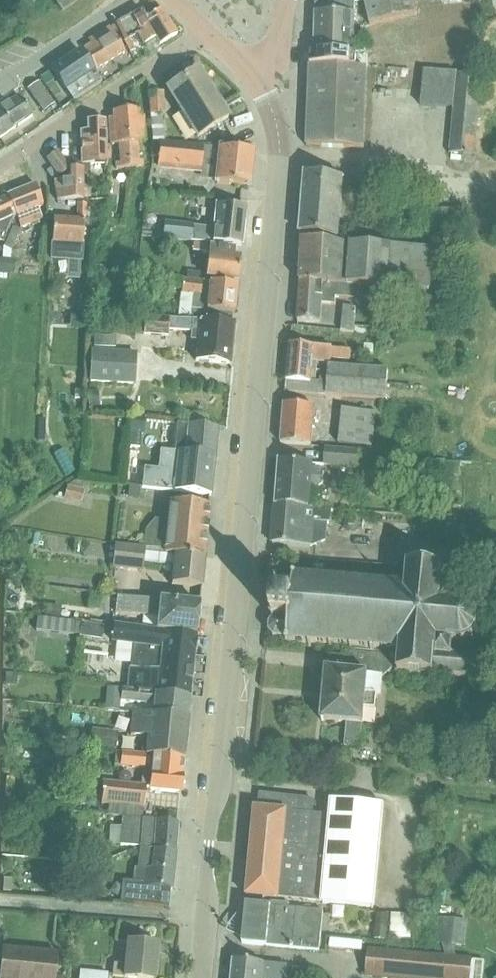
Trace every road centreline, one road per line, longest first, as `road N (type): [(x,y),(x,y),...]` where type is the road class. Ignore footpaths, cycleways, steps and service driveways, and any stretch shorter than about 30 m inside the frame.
road 1 (tertiary): [(198,977),(281,145),(251,72)]
road 2 (residential): [(202,31),(0,166)]
road 3 (residential): [(0,78),(125,0)]

